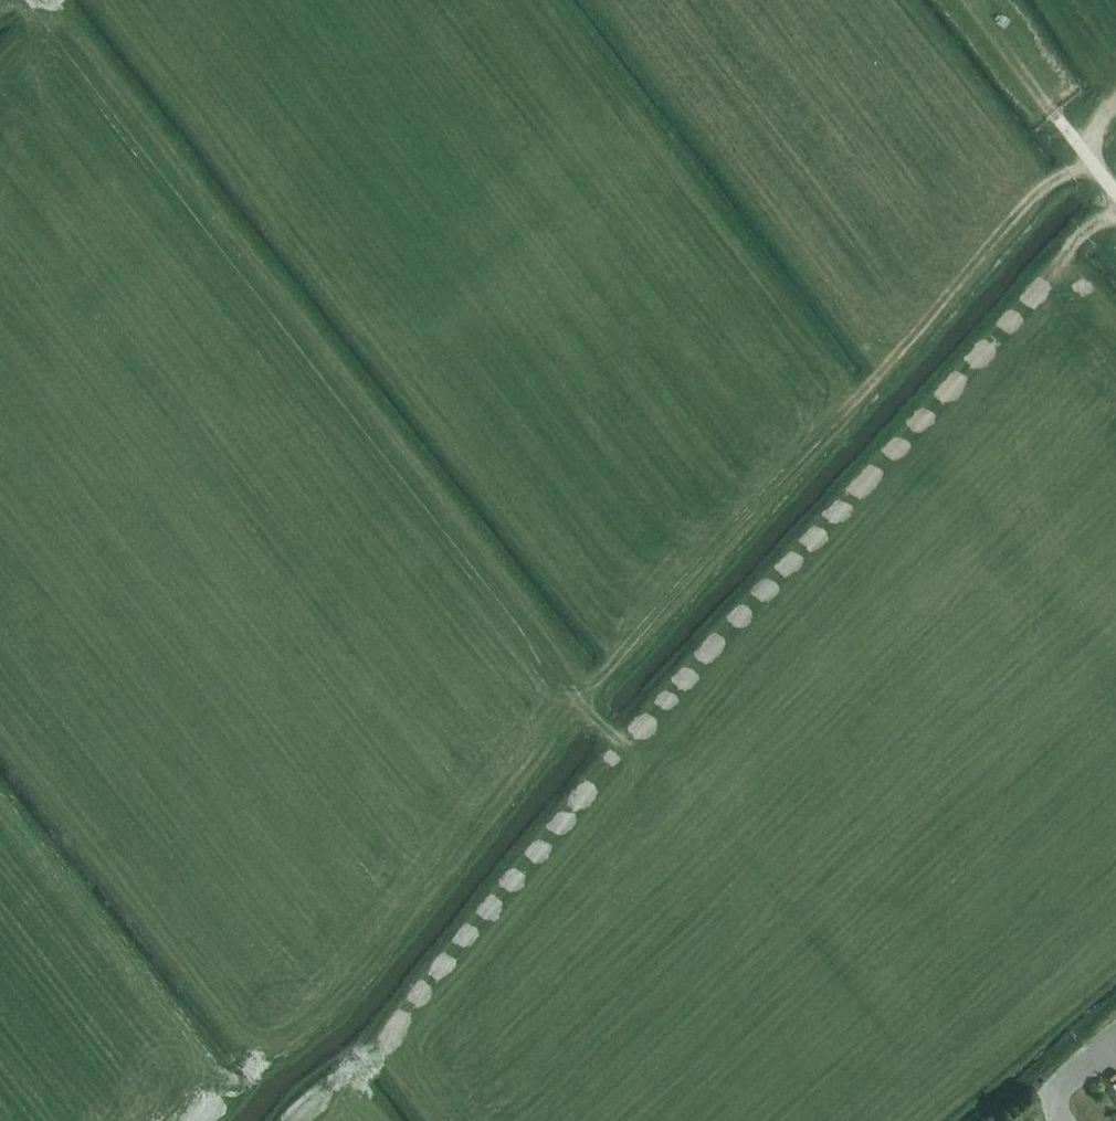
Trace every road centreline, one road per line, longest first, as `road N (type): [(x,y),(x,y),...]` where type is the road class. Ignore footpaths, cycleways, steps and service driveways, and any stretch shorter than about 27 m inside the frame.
road 1 (track): [(975,0),(1061,121)]

